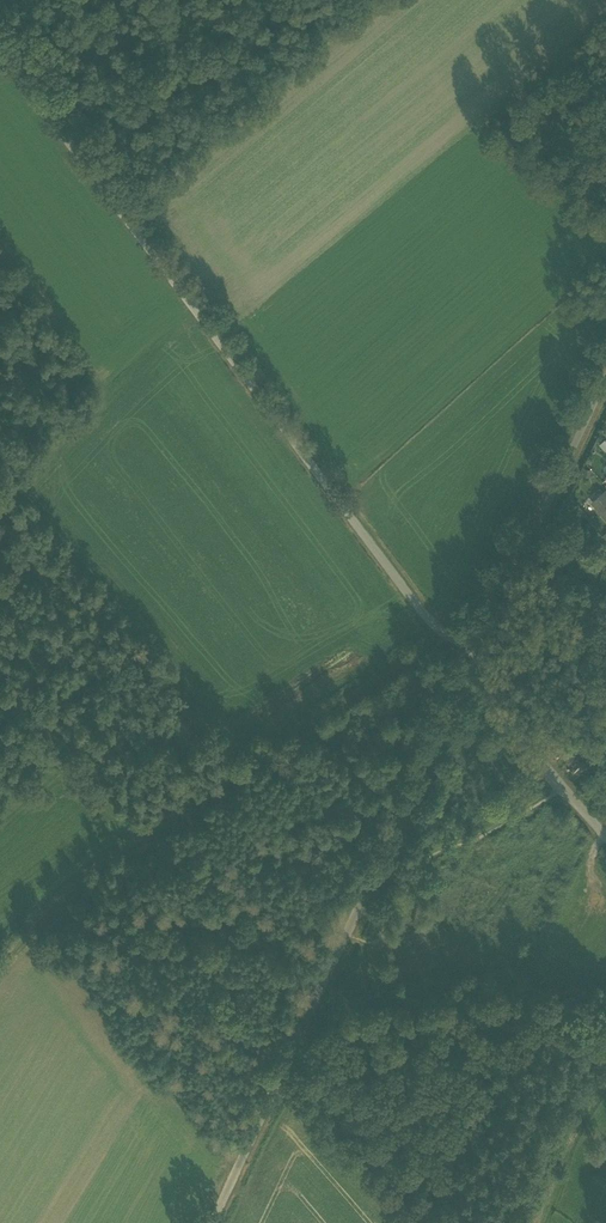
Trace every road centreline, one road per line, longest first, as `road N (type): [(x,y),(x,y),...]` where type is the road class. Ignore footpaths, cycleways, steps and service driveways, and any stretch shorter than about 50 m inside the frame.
road 1 (track): [(439,634),(0,40)]
road 2 (track): [(345,930),(212,1222)]
road 3 (track): [(476,647),(345,930)]
road 4 (track): [(605,372),(476,647)]
road 5 (unclassified): [(605,836),(464,676)]

